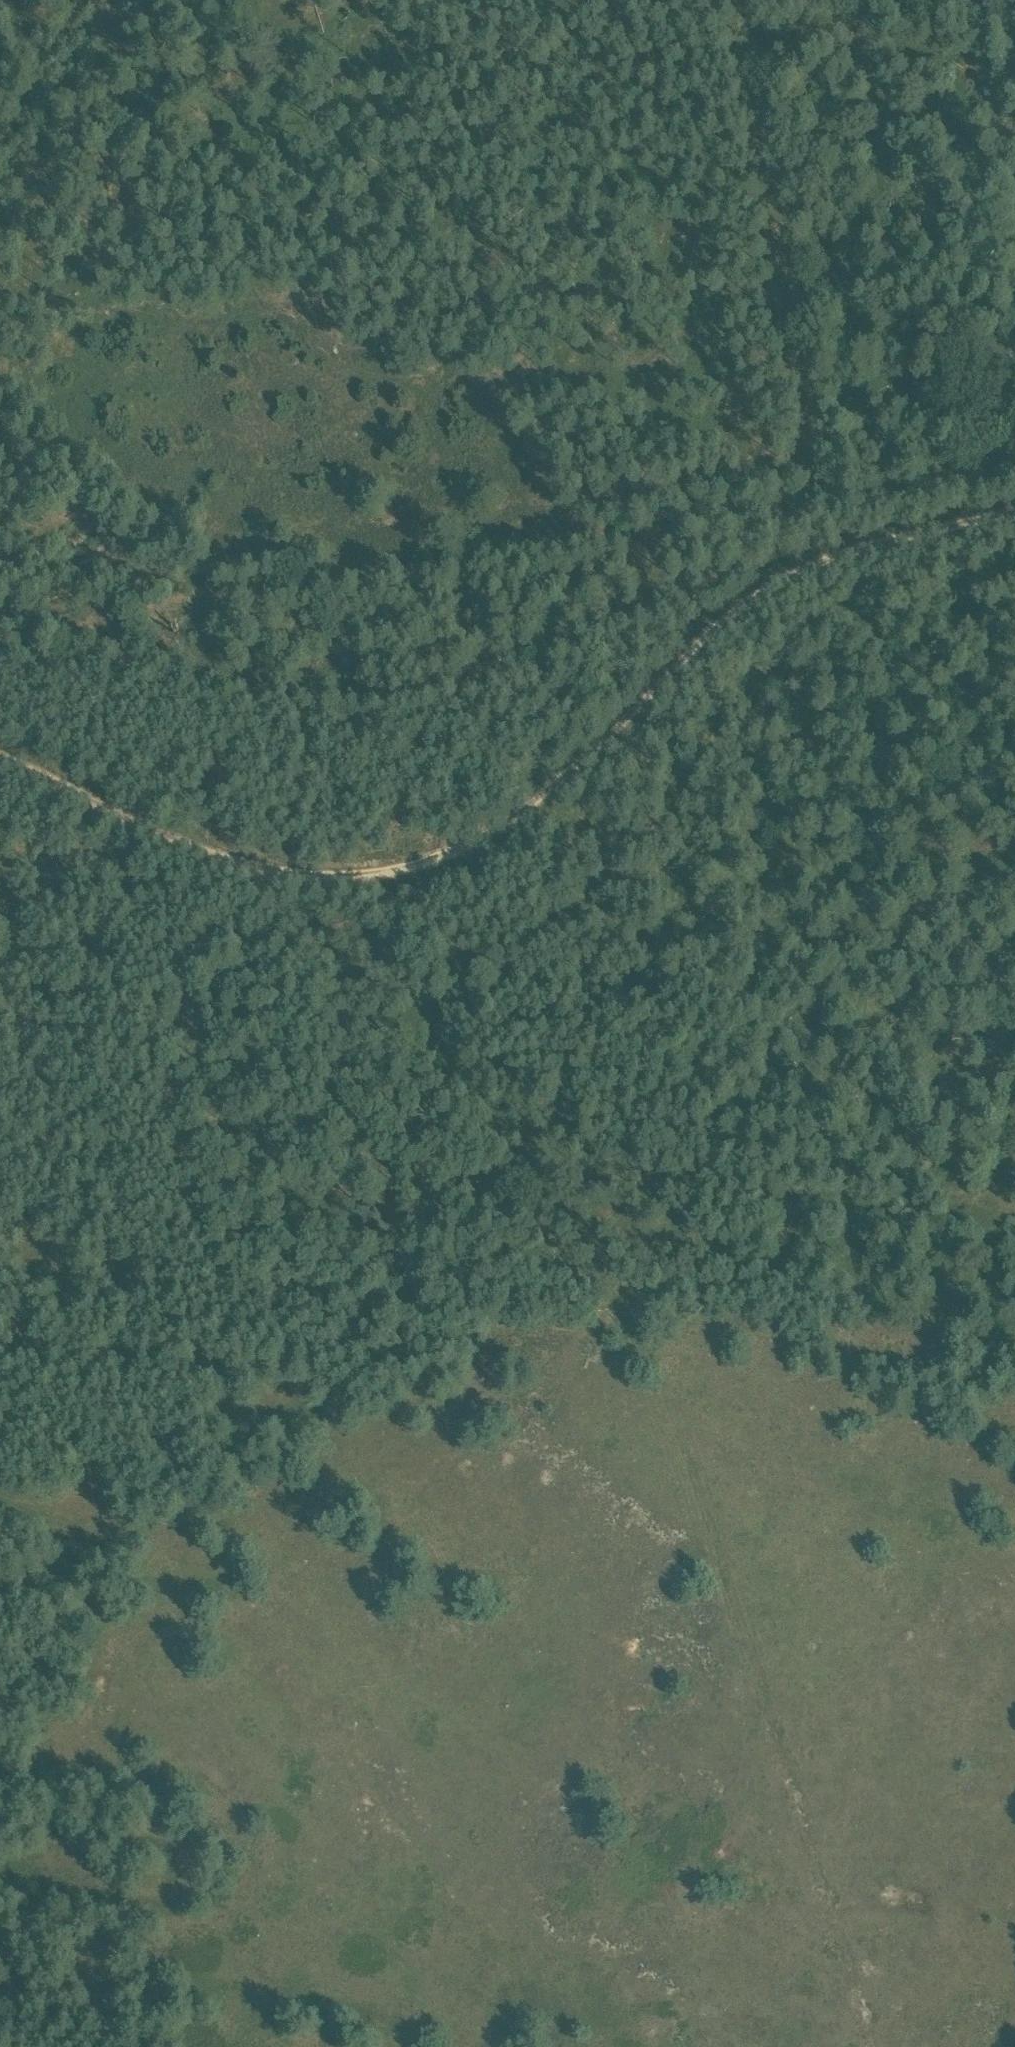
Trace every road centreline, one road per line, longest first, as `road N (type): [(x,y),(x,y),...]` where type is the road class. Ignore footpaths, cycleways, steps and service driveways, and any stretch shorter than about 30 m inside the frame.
road 1 (track): [(0,756),(249,864),(367,879),(428,868),(518,816),(613,735),(725,621),(804,568),(1014,512)]

